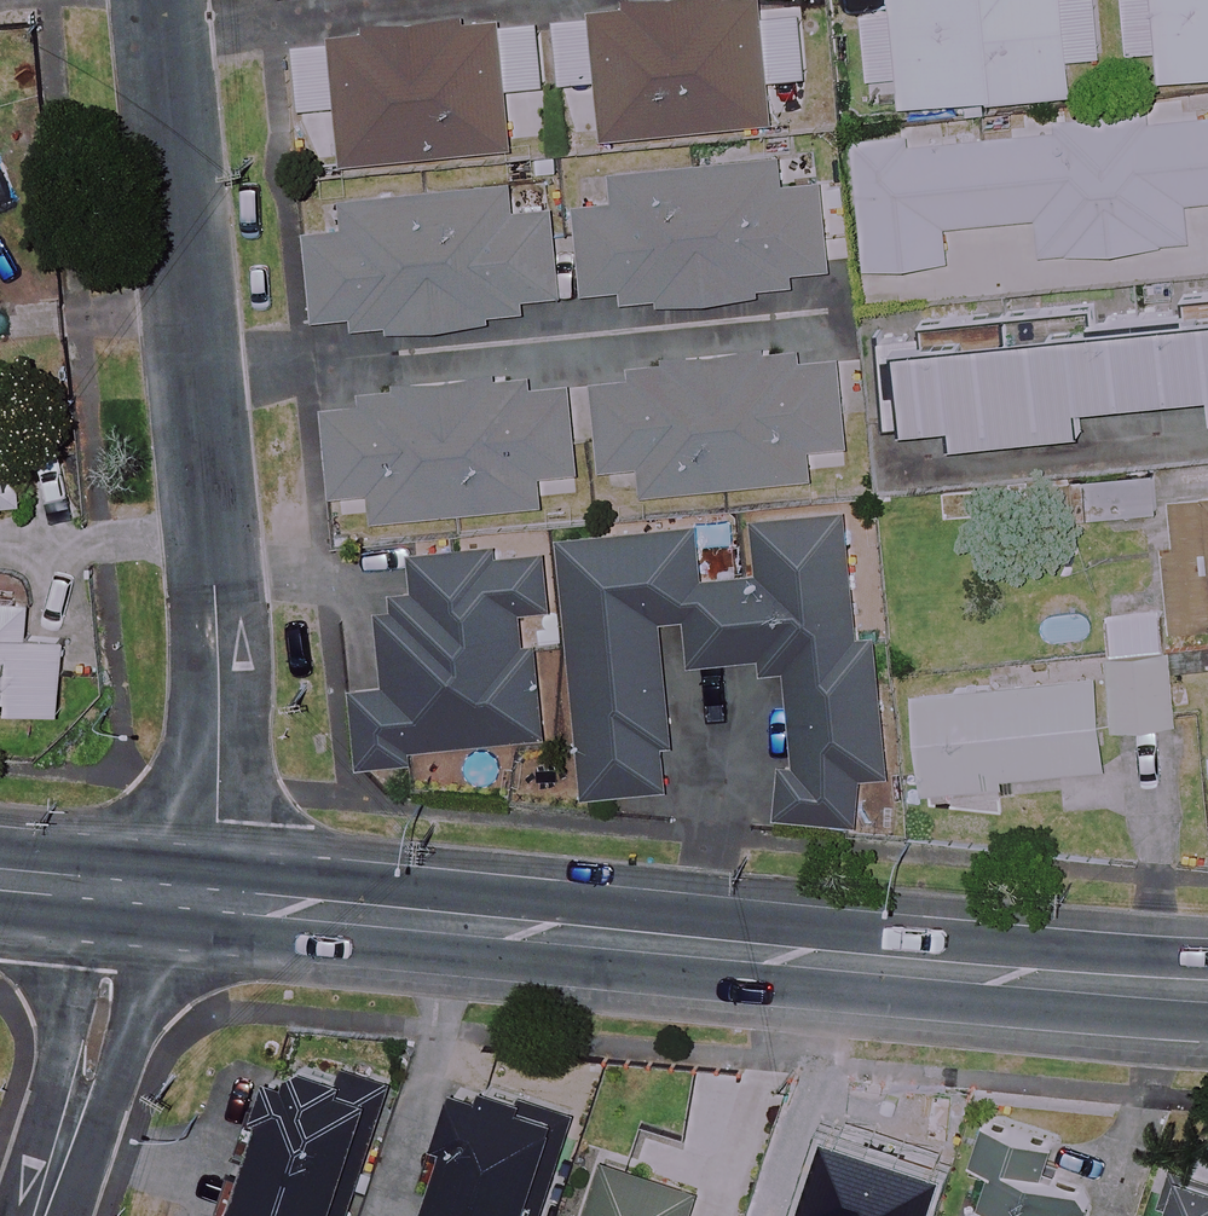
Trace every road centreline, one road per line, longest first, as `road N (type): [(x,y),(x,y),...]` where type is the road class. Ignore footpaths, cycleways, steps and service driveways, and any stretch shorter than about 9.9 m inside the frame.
road 1 (secondary): [(1207,992),(215,899)]
road 2 (residential): [(161,0),(188,238),(219,786),(215,899)]
road 3 (residential): [(42,1215),(97,1051),(124,892)]
road 4 (secondary): [(124,892),(0,880)]

